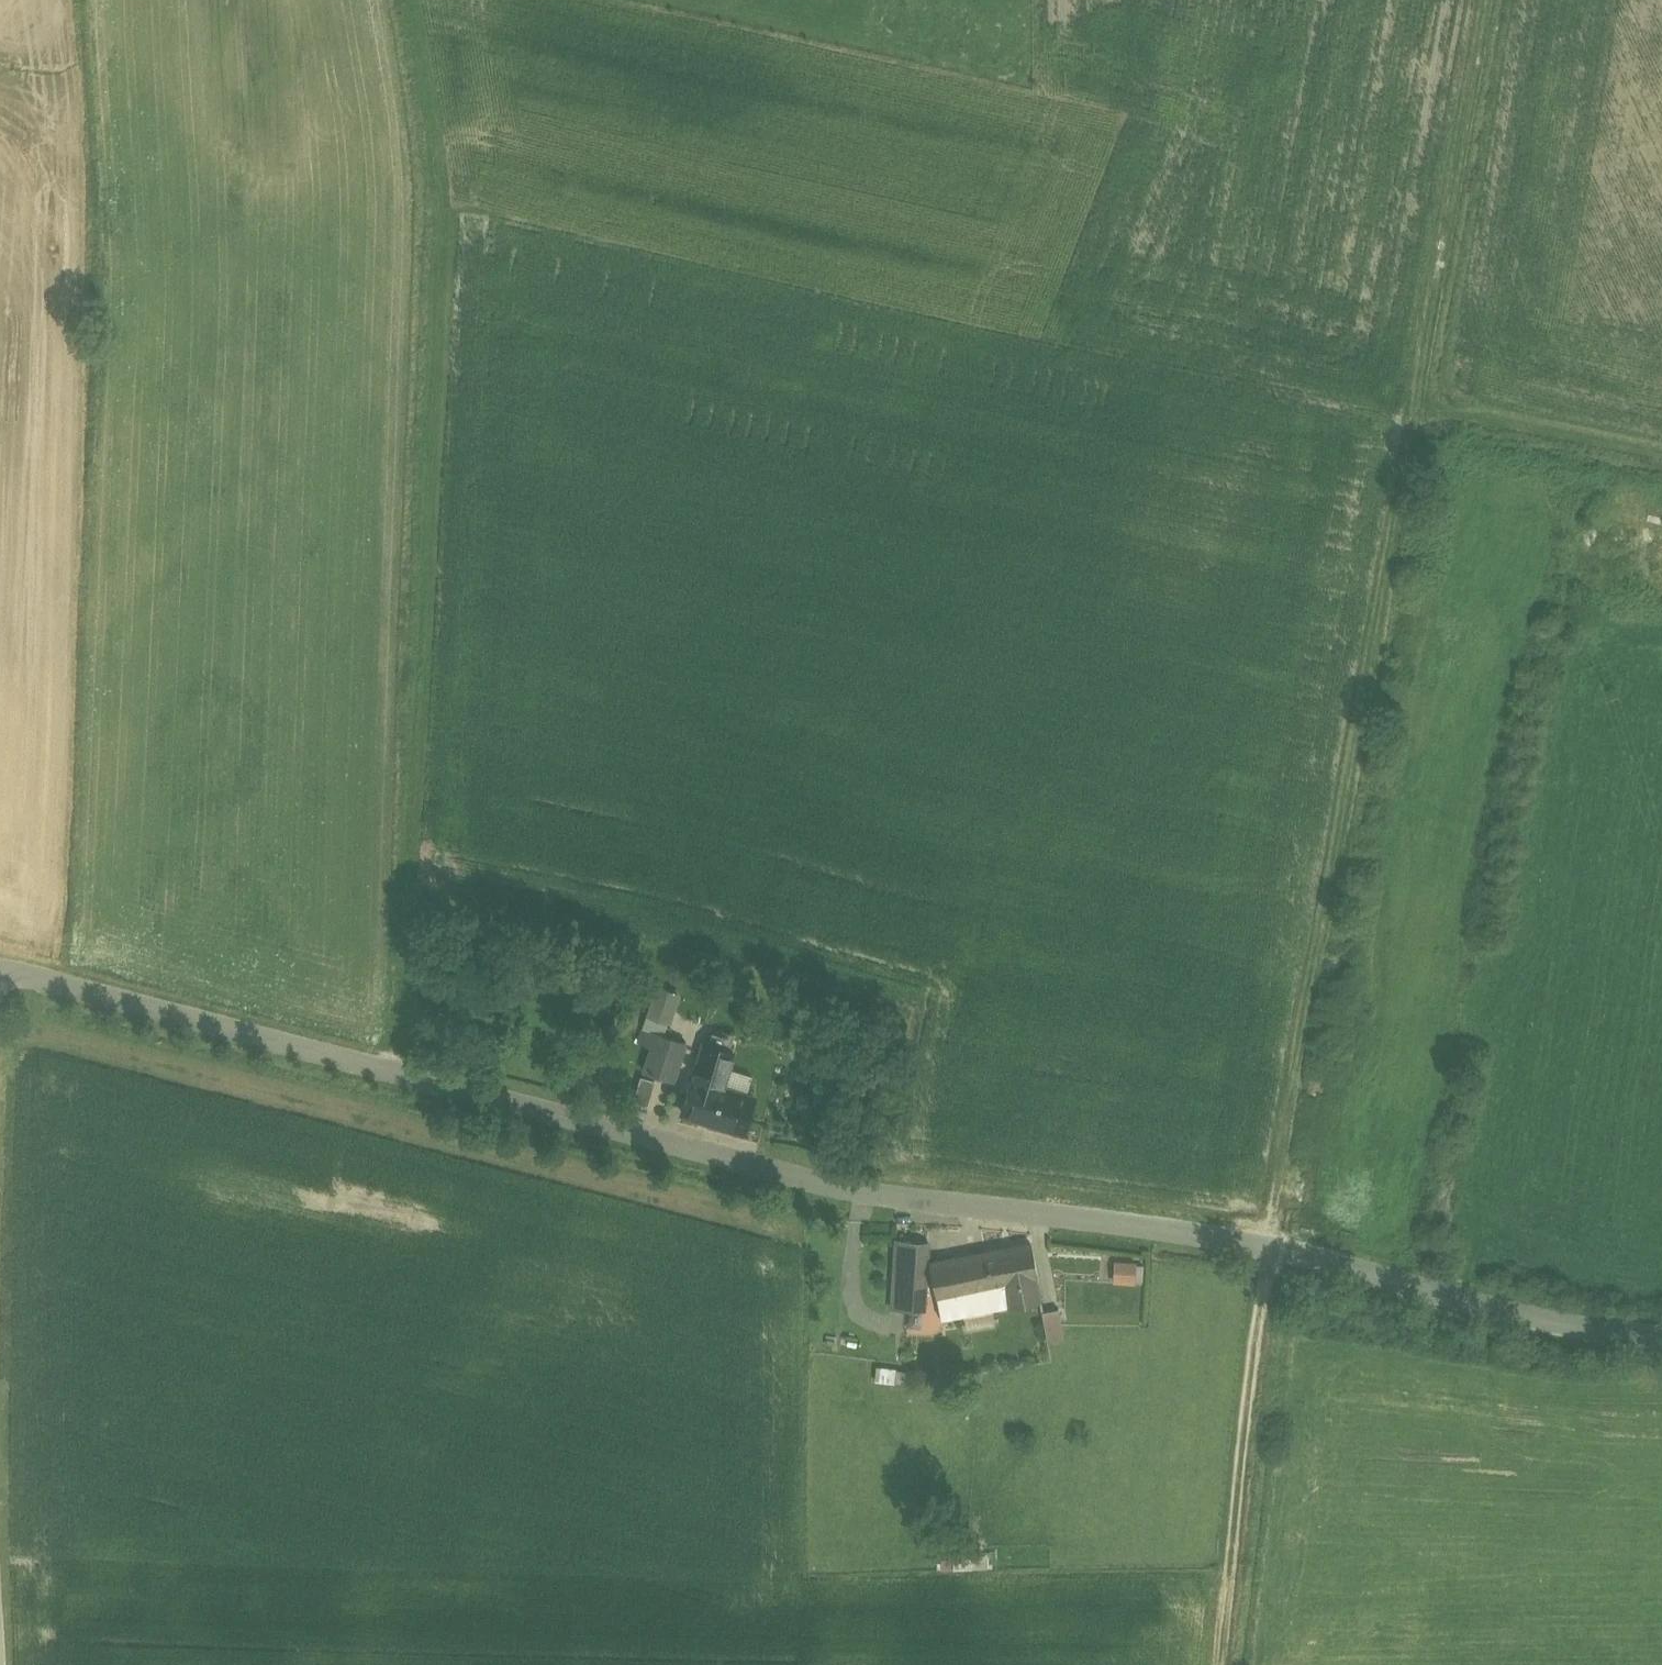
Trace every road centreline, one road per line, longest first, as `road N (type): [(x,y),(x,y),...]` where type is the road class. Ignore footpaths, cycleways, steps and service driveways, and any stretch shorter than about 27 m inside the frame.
road 1 (unclassified): [(0,951),(827,1185),(1272,1251),(1560,1323),(1661,1332)]
road 2 (track): [(1487,0),(1272,1251),(1221,1664)]
road 3 (track): [(1414,404),(1661,457)]

